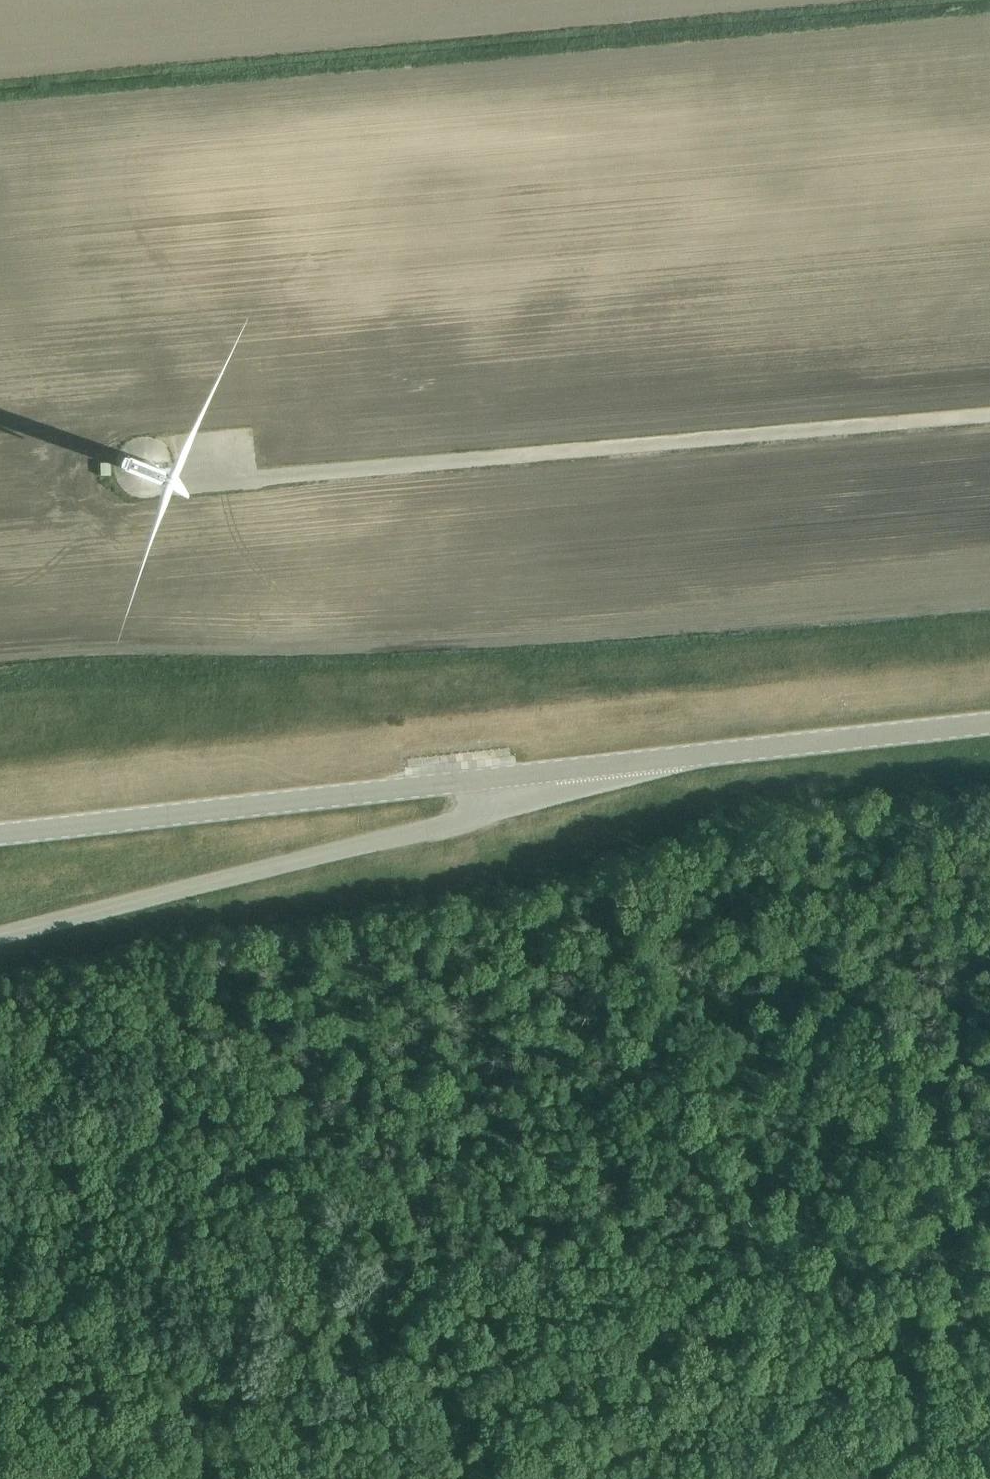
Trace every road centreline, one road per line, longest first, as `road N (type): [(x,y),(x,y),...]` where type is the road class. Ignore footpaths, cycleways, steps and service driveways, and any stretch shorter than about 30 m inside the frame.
road 1 (unclassified): [(0,934),(442,826),(547,787),(557,771)]
road 2 (tertiary): [(0,836),(557,771)]
road 3 (tertiary): [(557,771),(989,719)]

